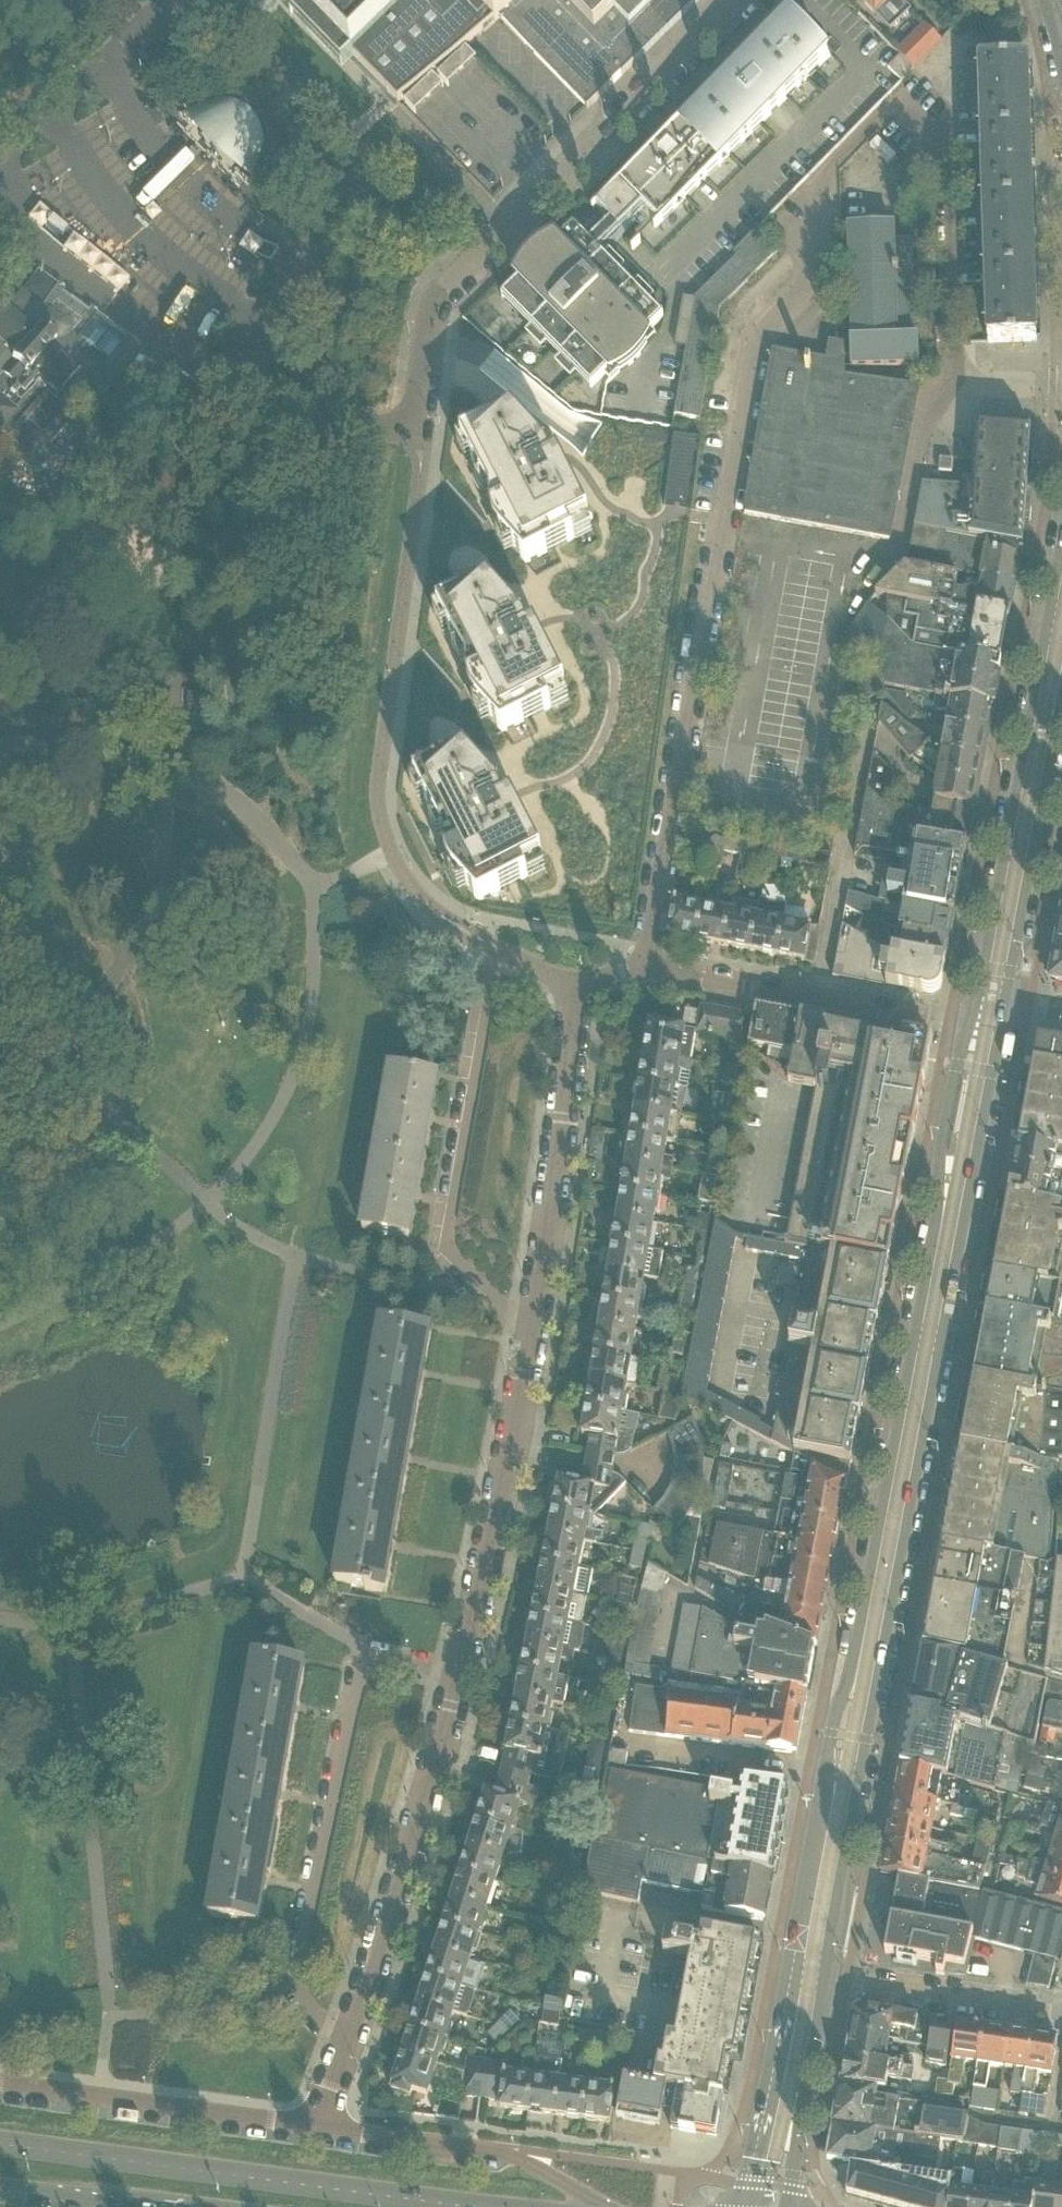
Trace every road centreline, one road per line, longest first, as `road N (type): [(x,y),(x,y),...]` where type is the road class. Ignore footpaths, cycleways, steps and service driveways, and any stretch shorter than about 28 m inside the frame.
road 1 (unclassified): [(642,966),(755,336),(806,283),(823,179),(896,100),(943,144),(958,380),(1061,383)]
road 2 (residential): [(318,2126),(475,1617),(582,992)]
road 3 (residential): [(424,428),(431,322),(452,279),(742,0)]
road 4 (primary): [(492,2206),(0,2143)]
road 5 (secondary): [(950,1230),(868,1654)]
road 6 (secondary): [(1061,628),(991,1013)]
road 7 (residential): [(991,1013),(948,1024),(642,966)]
road 8 (unclassified): [(318,2126),(0,2085)]
road 9 (unclassified): [(607,2206),(508,2151),(318,2126)]
road 10 (unclassified): [(811,1979),(1061,2014)]
road 11 (secondary): [(991,1013),(963,1034),(941,1154),(950,1230)]
road 12 (secondary): [(991,1013),(950,1230)]
road 13 (secondary): [(868,1654),(841,1697),(828,1757),(835,1818)]
road 14 (secondary): [(868,1654),(835,1818)]
road 15 (secondary): [(835,1818),(811,1979)]
road 16 (secondary): [(811,1979),(791,2103)]

